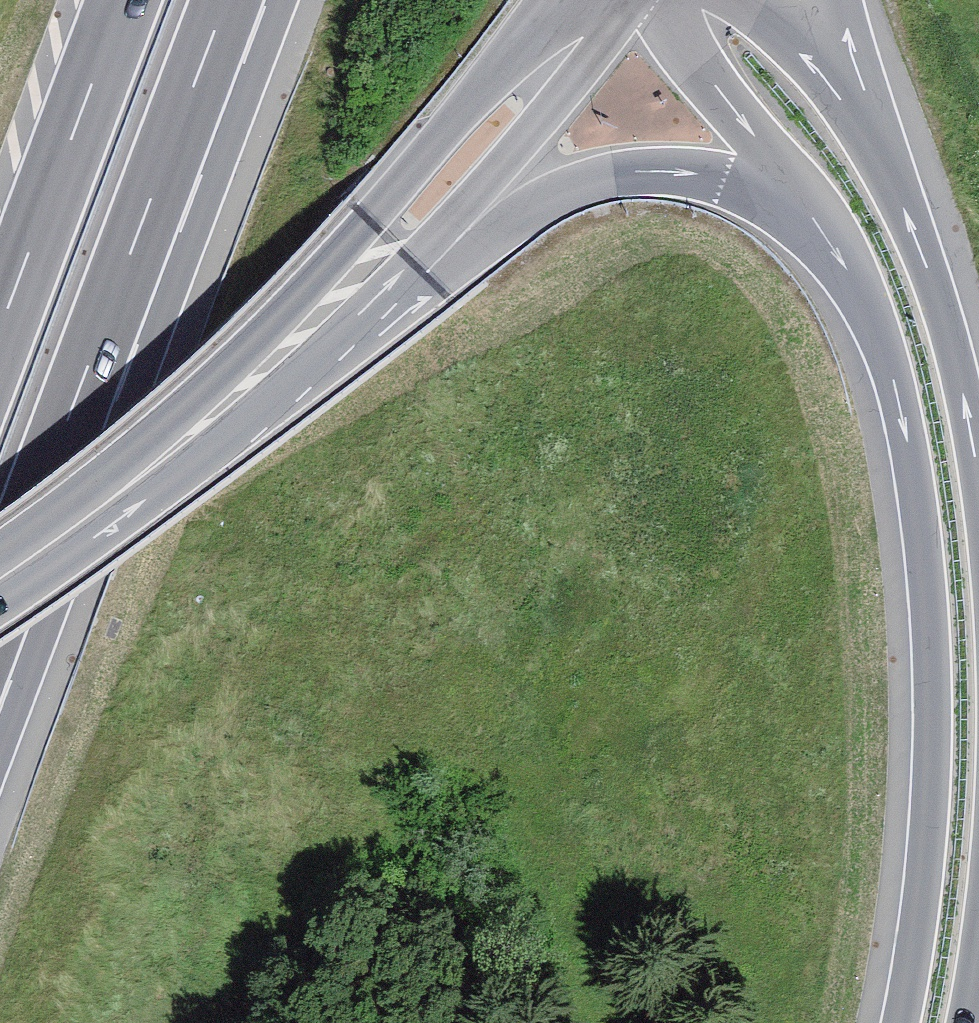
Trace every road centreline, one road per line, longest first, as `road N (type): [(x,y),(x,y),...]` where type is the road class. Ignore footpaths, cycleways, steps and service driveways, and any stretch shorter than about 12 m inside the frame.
road 1 (motorway): [(824,230),(889,354),(924,540),(932,806),(900,1022)]
road 2 (motorway): [(0,606),(228,0)]
road 3 (secondary): [(0,578),(191,435),(412,228)]
road 4 (motorway): [(412,228),(585,177),(639,171),(727,179),(824,230)]
road 5 (motorway): [(978,472),(940,301),(860,96)]
road 6 (motorway): [(123,0),(0,327)]
road 7 (secondary): [(412,228),(592,0)]
road 8 (motorway): [(648,0),(824,230)]
road 9 (motorway): [(860,96),(804,40),(747,0)]

